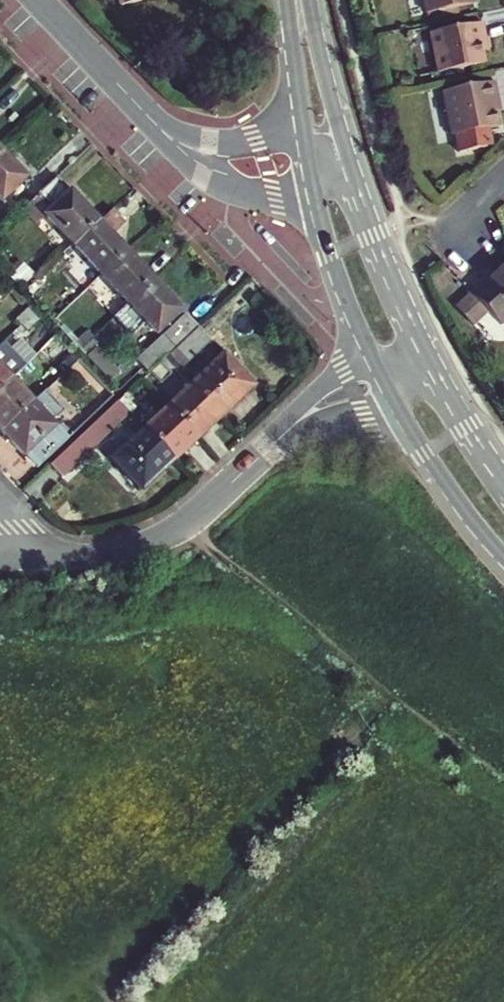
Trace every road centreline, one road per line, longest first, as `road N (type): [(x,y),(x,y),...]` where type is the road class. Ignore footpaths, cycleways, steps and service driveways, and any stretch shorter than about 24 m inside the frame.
road 1 (residential): [(270,448),(183,528),(157,542),(89,557),(25,558)]
road 2 (secondary): [(434,361),(350,162)]
road 3 (secondary): [(395,399),(503,558)]
road 4 (residential): [(346,294),(321,299),(298,289),(242,226),(241,194)]
road 5 (secondary): [(350,162),(310,0)]
road 6 (tertiary): [(152,120),(38,0)]
road 7 (tertiary): [(307,140),(203,141),(152,120)]
road 8 (secondary): [(289,0),(307,140)]
road 9 (residential): [(375,359),(312,398),(270,448)]
road 10 (residential): [(270,448),(312,424),(395,399)]
road 11 (secondary): [(503,477),(434,361)]
road 12 (tertiary): [(152,120),(198,176),(241,194)]

